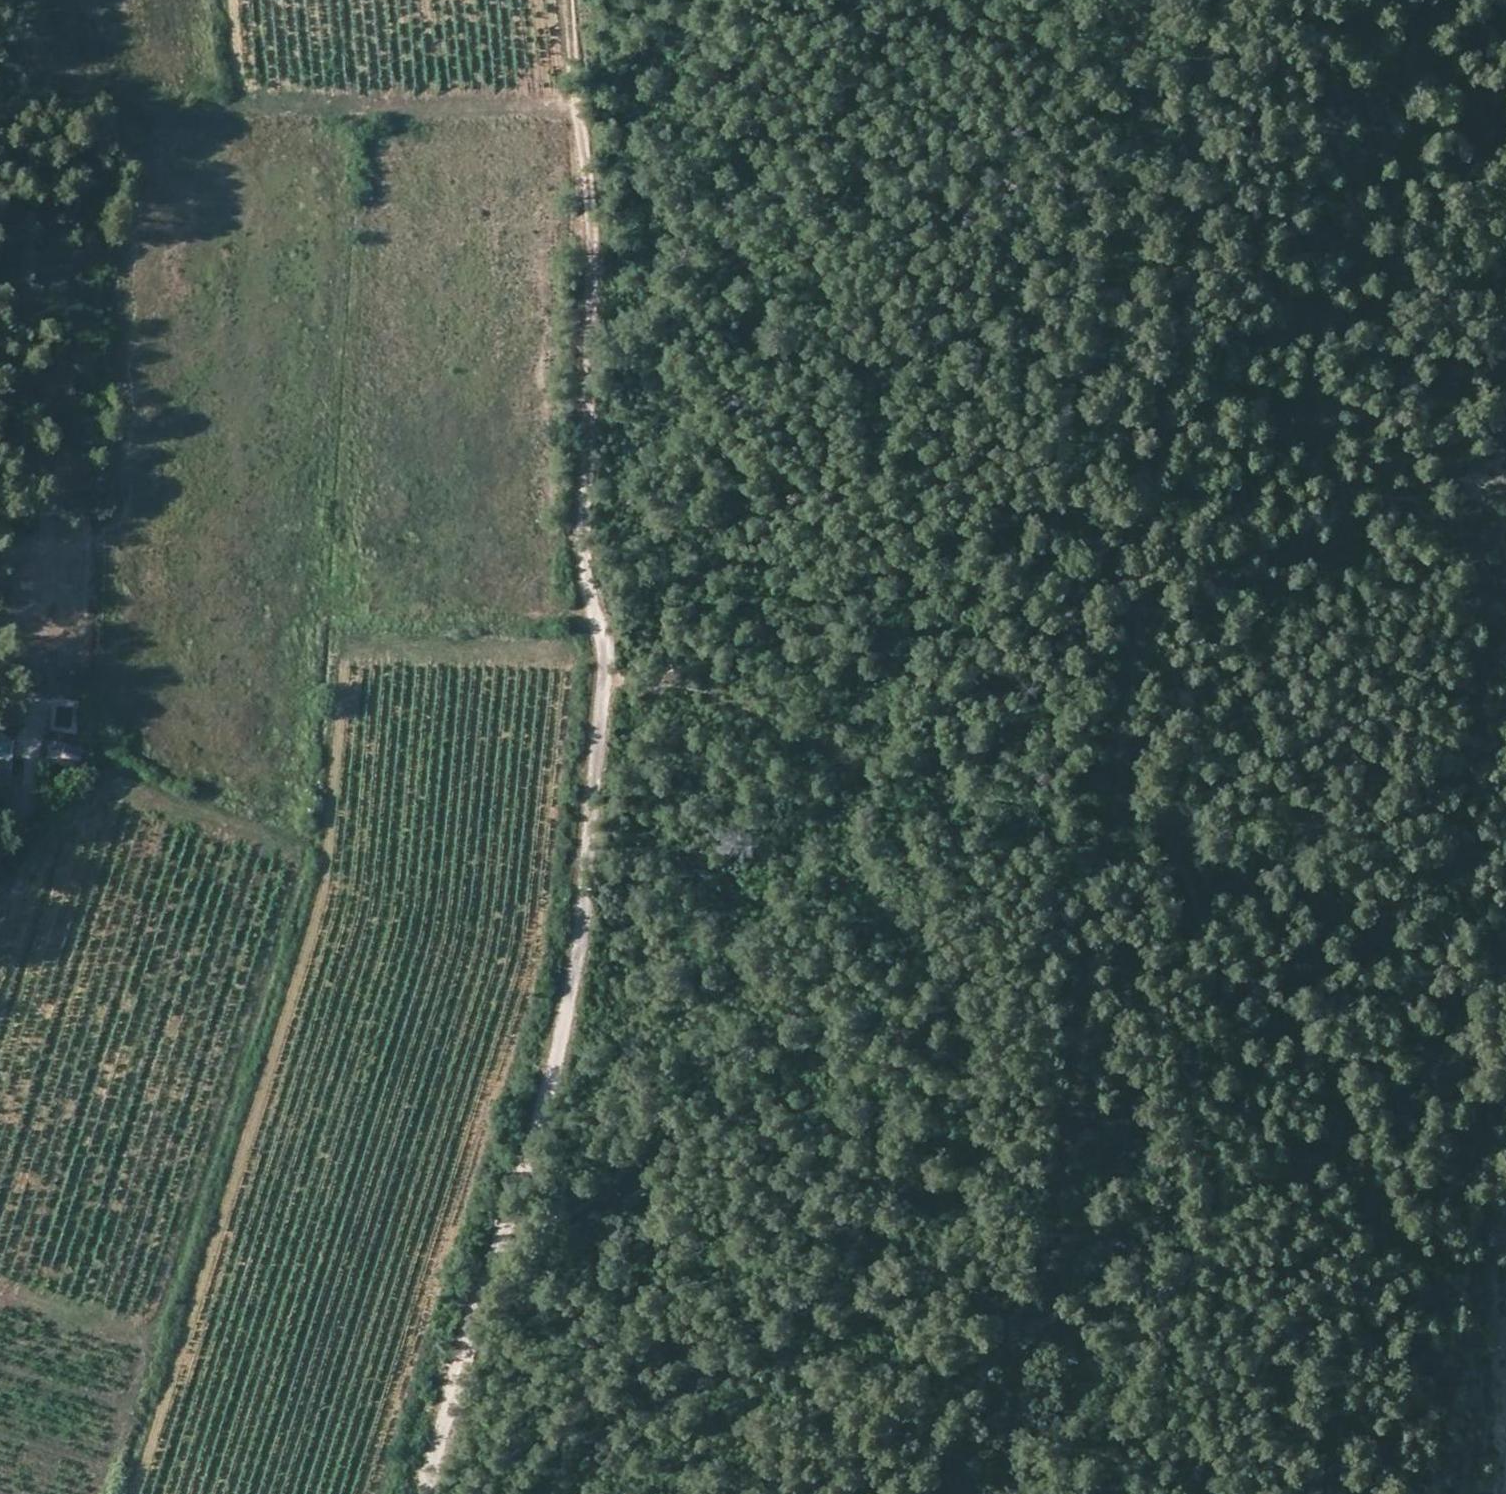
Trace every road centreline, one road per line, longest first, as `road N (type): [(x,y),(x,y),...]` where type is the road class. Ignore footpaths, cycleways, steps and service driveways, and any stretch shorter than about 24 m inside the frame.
road 1 (track): [(0,852),(40,780),(55,700),(61,365),(95,122)]
road 2 (track): [(601,649),(582,546),(596,239),(563,0)]
road 3 (track): [(416,1493),(532,1130)]

